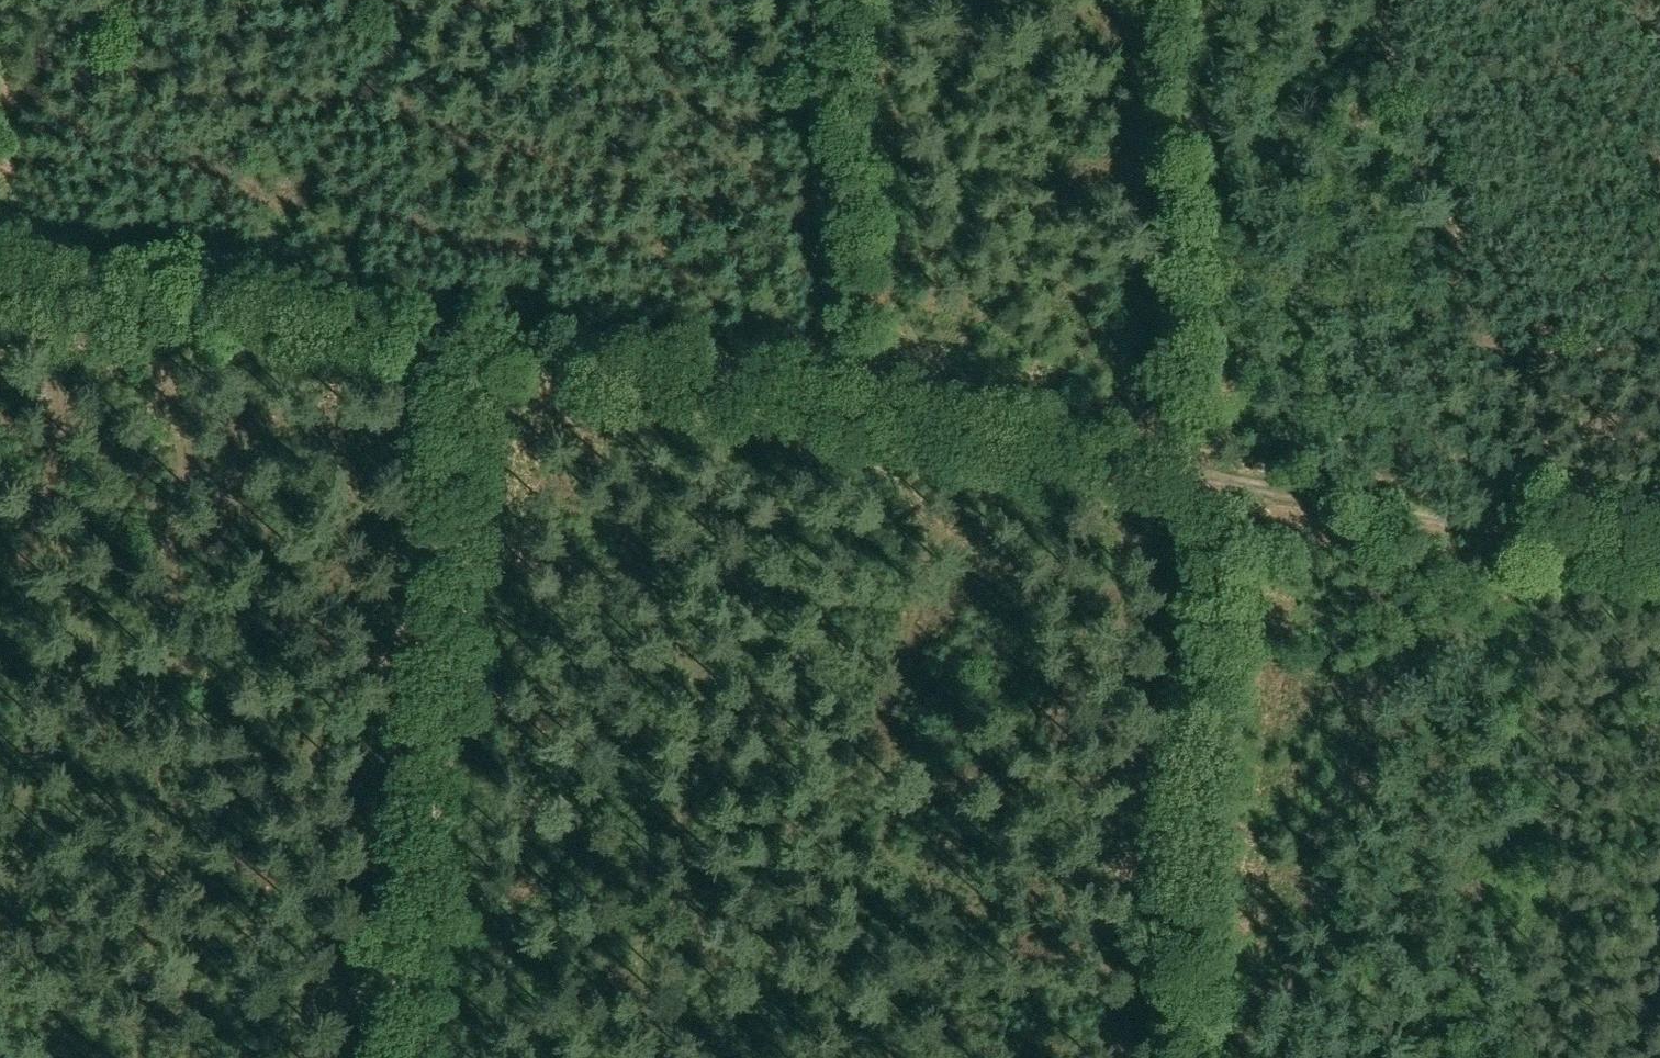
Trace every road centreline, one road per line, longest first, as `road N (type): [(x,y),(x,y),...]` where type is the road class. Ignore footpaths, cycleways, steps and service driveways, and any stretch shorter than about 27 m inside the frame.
road 1 (track): [(1659,559),(0,303)]
road 2 (track): [(1162,1057),(1199,484)]

